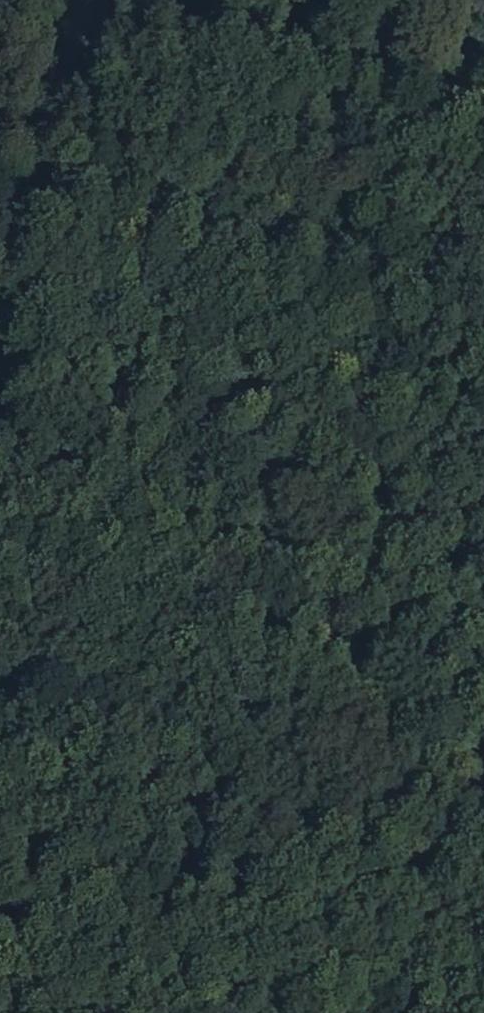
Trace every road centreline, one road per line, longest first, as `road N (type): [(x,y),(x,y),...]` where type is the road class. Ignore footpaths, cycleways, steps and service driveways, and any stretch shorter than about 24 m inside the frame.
road 1 (track): [(94,0),(483,108)]
road 2 (track): [(0,303),(84,0)]

